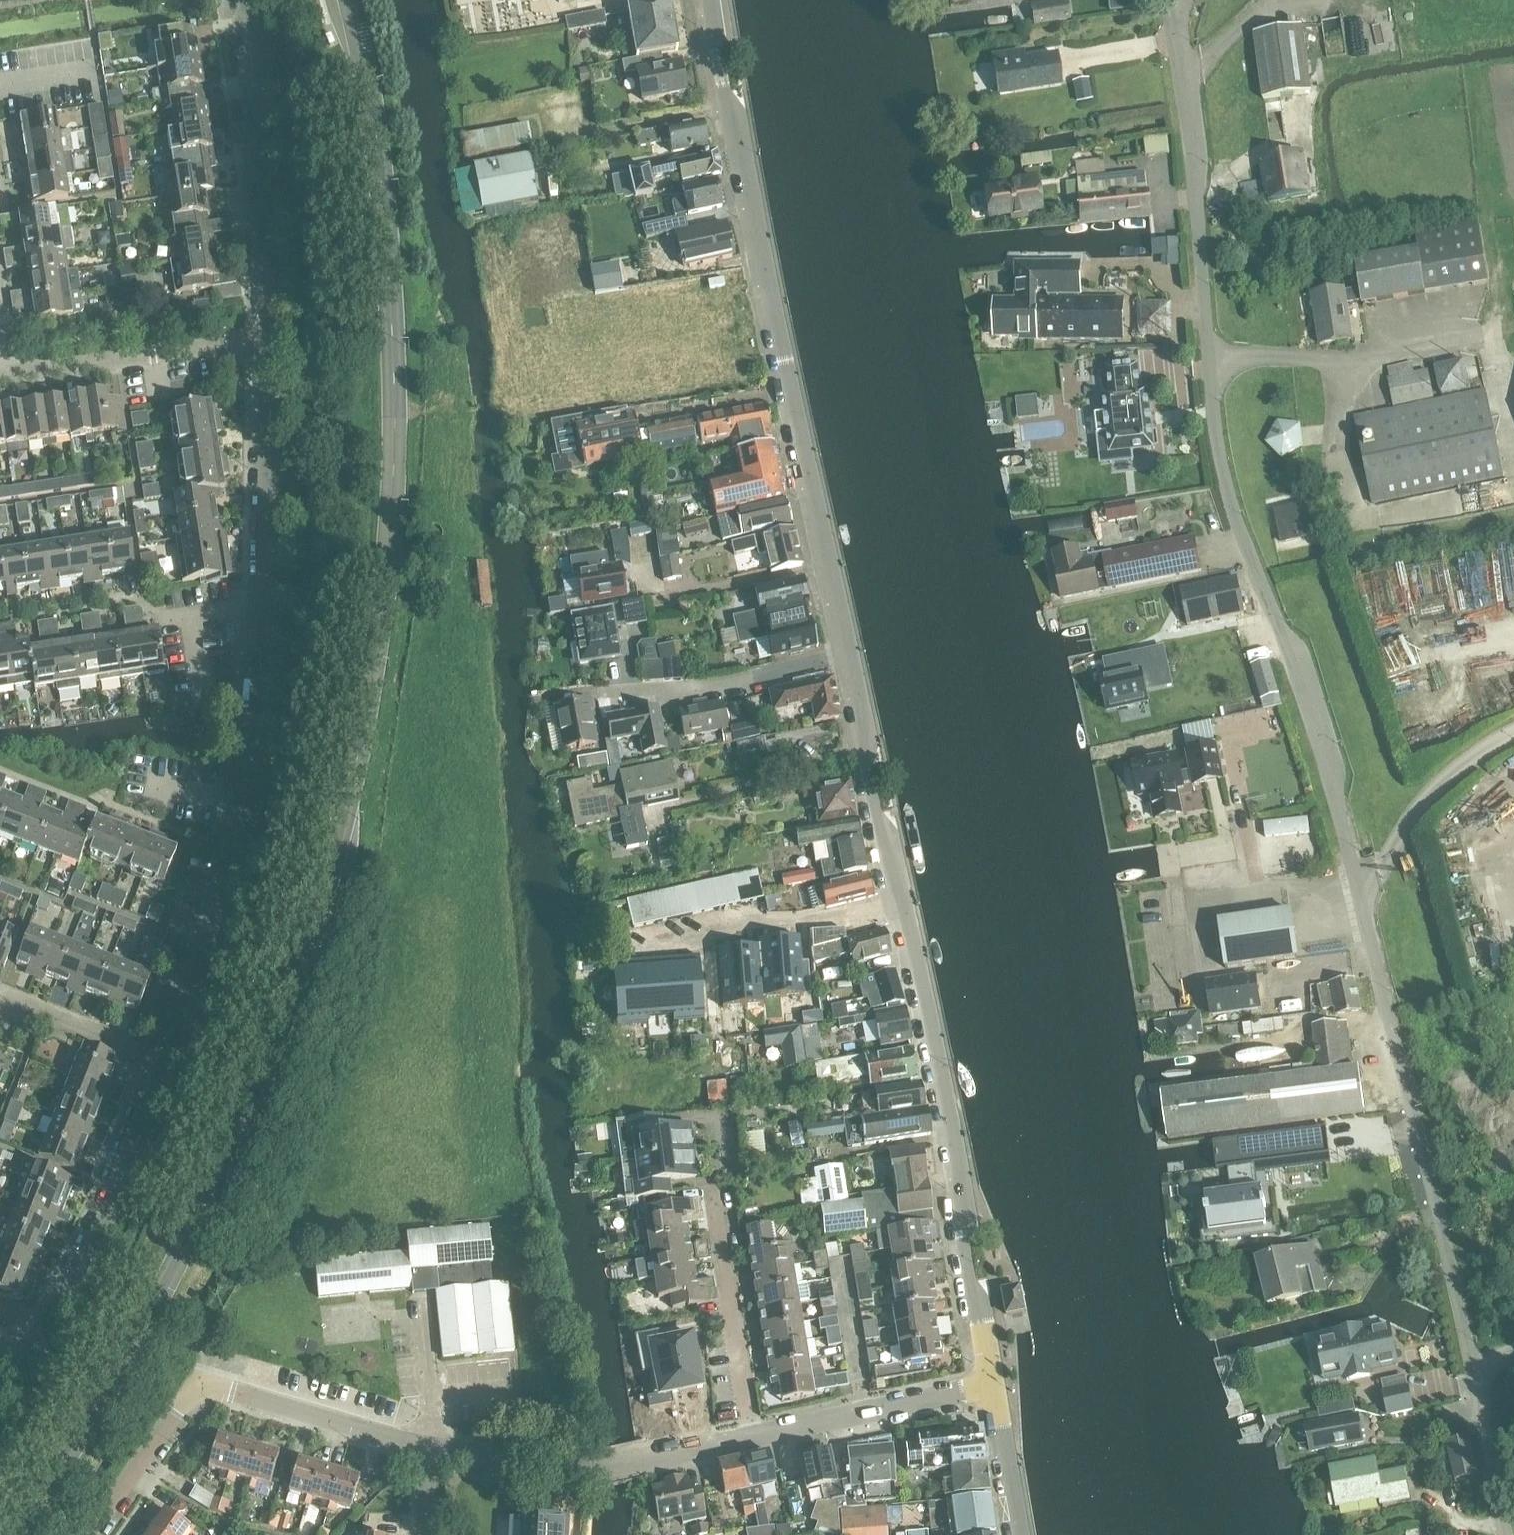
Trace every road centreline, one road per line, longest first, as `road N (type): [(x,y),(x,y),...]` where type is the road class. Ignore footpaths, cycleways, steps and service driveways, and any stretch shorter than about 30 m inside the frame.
road 1 (secondary): [(17,1534),(143,1334),(212,1196),(297,980),(334,858),(386,589),(396,431),(370,78),(349,0)]
road 2 (unclassified): [(1503,1534),(1469,1324),(1335,796),(1219,451),(1170,0)]
road 3 (residential): [(168,1059),(237,802),(266,604),(266,339)]
road 4 (tertiary): [(846,650),(753,236),(717,0)]
road 5 (tertiary): [(994,1390),(953,1117),(904,904)]
road 6 (residential): [(95,1534),(194,1390),(216,1382),(430,1448)]
road 7 (residential): [(0,1374),(41,1328),(107,1204),(168,1059)]
road 8 (residential): [(266,339),(246,0)]
road 9 (residential): [(750,1437),(717,1192),(726,1172),(720,1113)]
road 10 (residential): [(430,1448),(576,1475),(647,1466),(750,1437)]
road 11 (residential): [(904,904),(851,916),(733,916),(635,940)]
road 12 (tertiary): [(904,904),(846,650)]
road 13 (residential): [(13,378),(266,339)]
road 14 (residential): [(750,1437),(994,1390)]
road 15 (residential): [(605,687),(677,695),(846,650)]
road 16 (residential): [(168,1059),(0,1006)]
road 17 (tertiary): [(1018,1534),(994,1390)]

